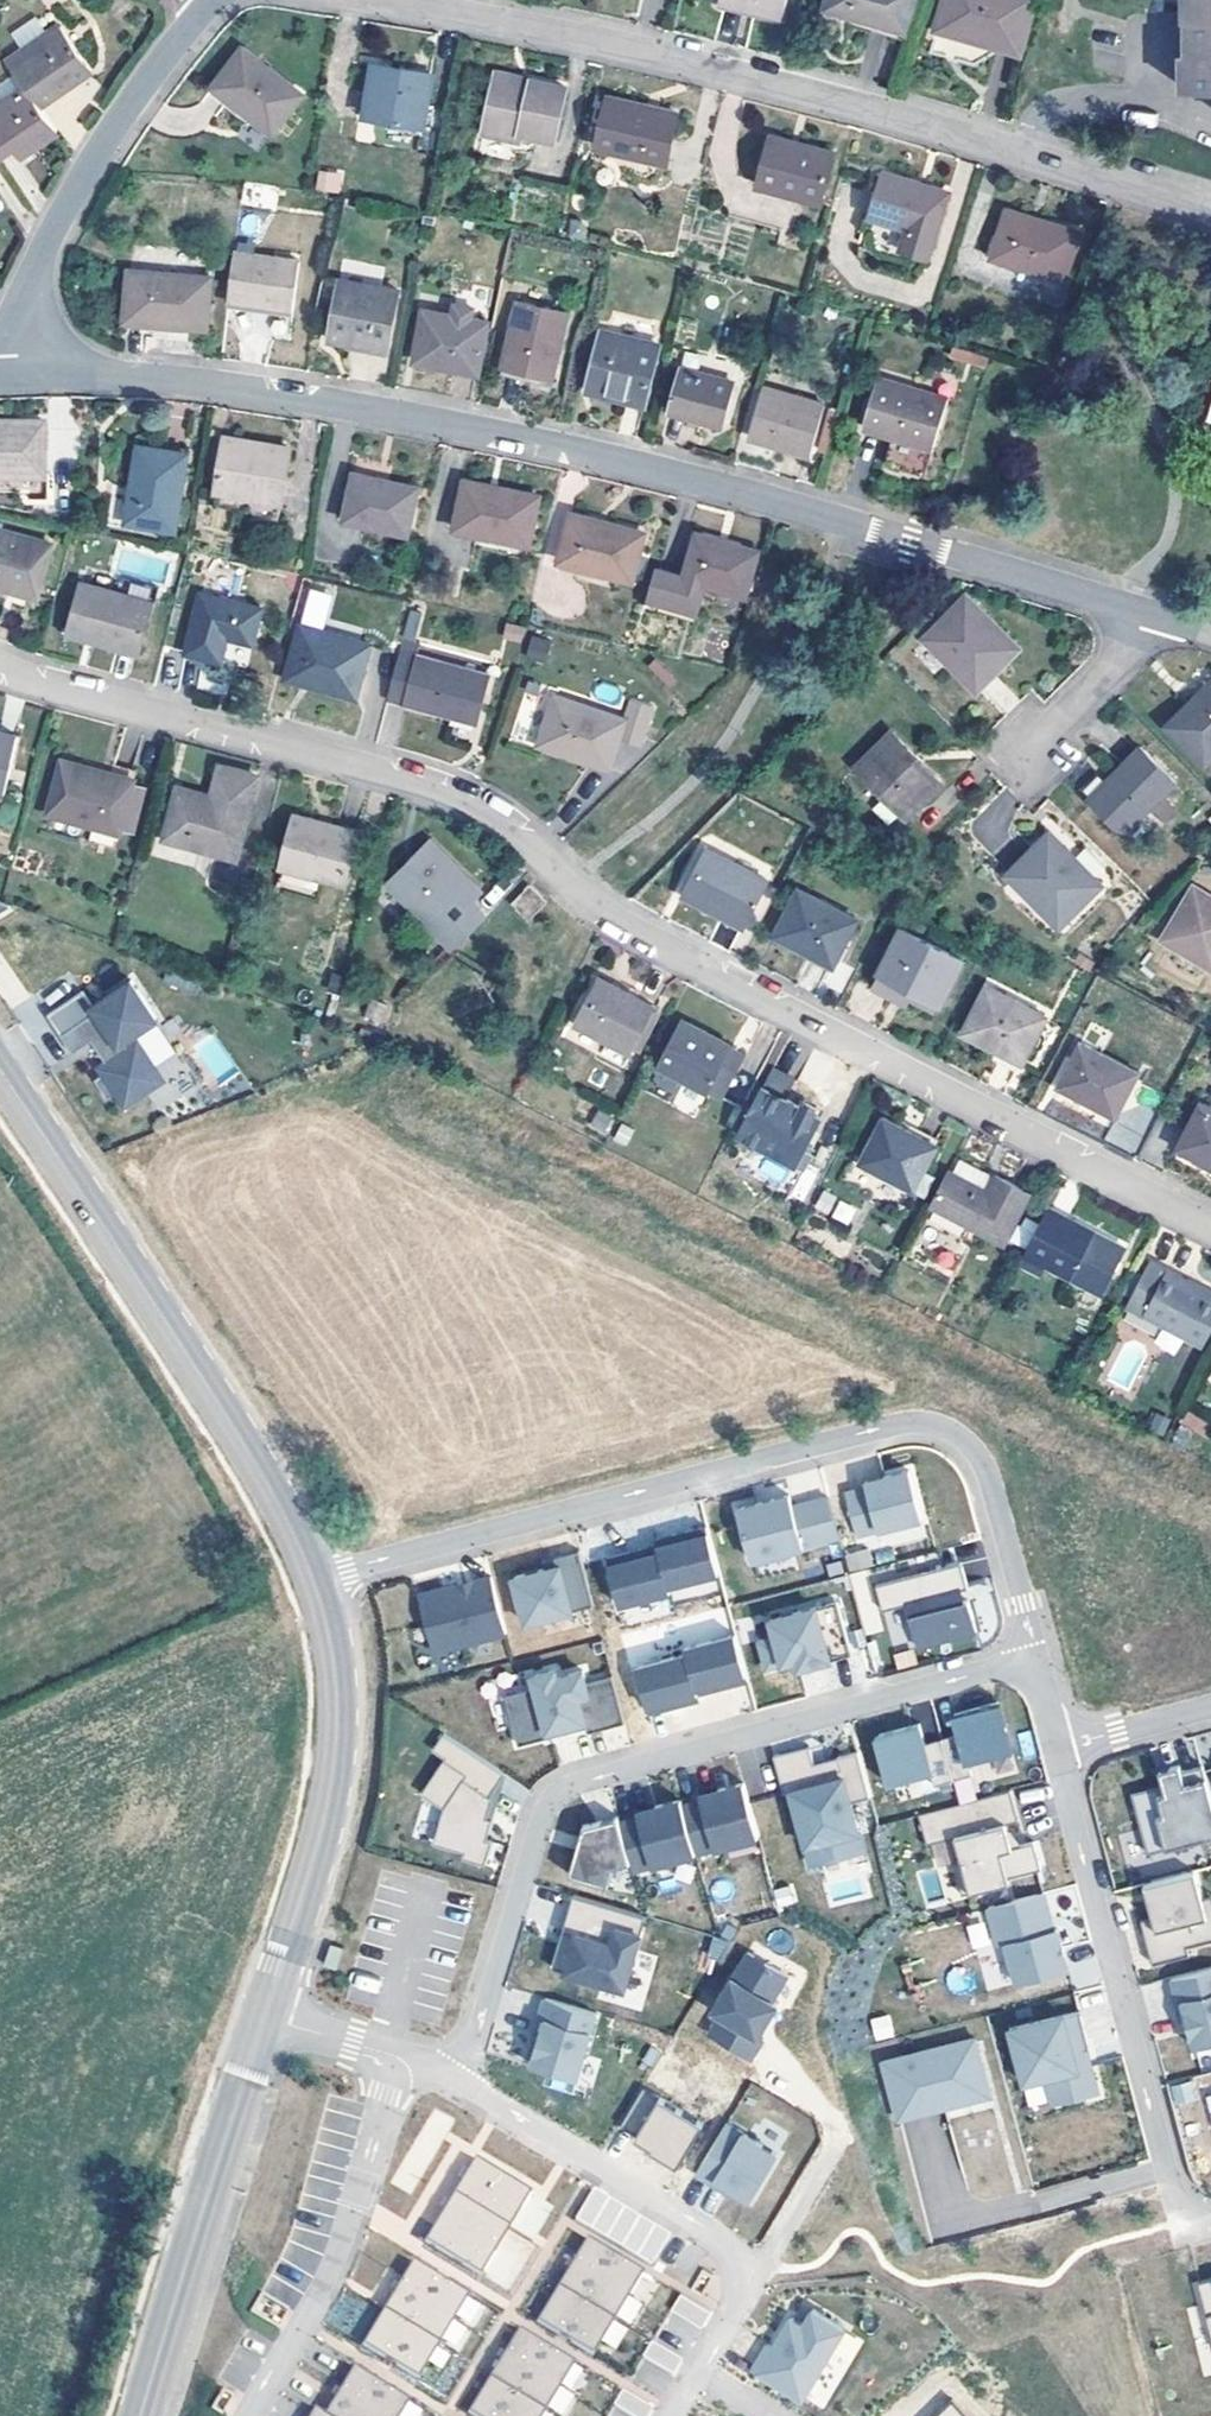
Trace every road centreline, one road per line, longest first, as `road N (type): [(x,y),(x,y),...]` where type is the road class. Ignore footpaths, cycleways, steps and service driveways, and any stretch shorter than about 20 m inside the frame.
road 1 (residential): [(1210,1231),(607,917),(545,854),(485,807),(385,771),(46,688),(0,668)]
road 2 (residential): [(18,378),(159,383),(534,439),(840,517),(1166,615)]
road 3 (residential): [(315,1579),(901,1423),(931,1424),(958,1435),(988,1471),(1035,1660)]
road 4 (residential): [(371,0),(658,57),(1210,210)]
road 5 (residential): [(1035,1660),(576,1783),(554,1798),(458,2081)]
road 6 (tertiary): [(315,1579),(263,1474),(0,1072)]
road 7 (residential): [(1054,1750),(1170,2190),(1194,2220),(1210,2223)]
road 8 (residential): [(673,2415),(742,2294),(730,2251),(458,2081)]
road 9 (tertiary): [(264,2018),(334,1775),(337,1685),(315,1579)]
road 10 (residential): [(18,378),(35,277),(95,152),(220,0)]
road 11 (tertiary): [(141,2415),(264,2018)]
road 12 (residential): [(398,2058),(342,2246),(246,2415)]
road 13 (residential): [(1027,747),(1166,615)]
road 14 (residential): [(1210,1707),(1054,1750)]
road 15 (residential): [(264,2018),(398,2058)]

